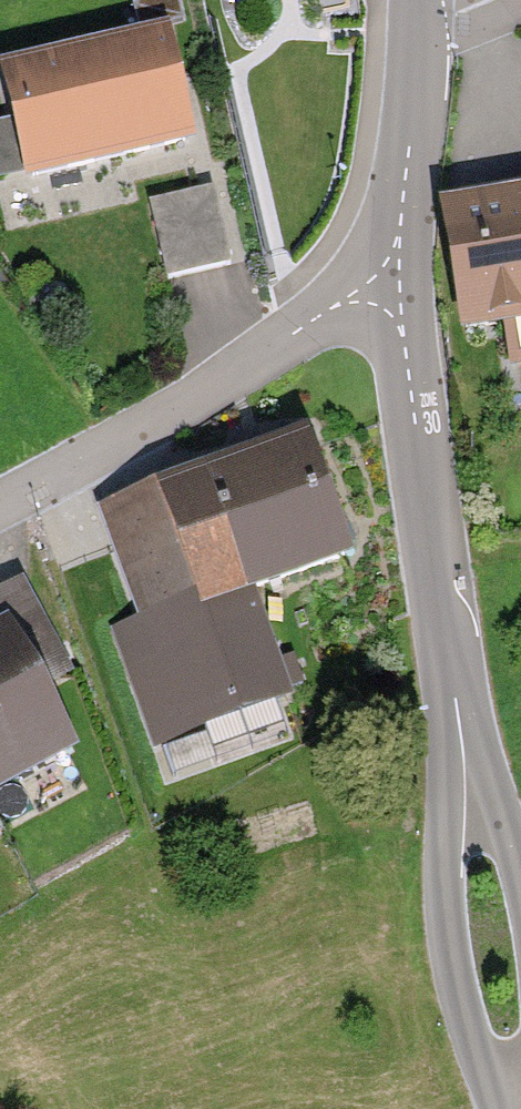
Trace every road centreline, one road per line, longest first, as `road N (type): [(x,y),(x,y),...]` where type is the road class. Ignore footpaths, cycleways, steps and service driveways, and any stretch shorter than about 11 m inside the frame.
road 1 (tertiary): [(515,1108),(495,1021),(393,286)]
road 2 (residential): [(393,286),(0,501)]
road 3 (tertiary): [(393,286),(414,0)]

